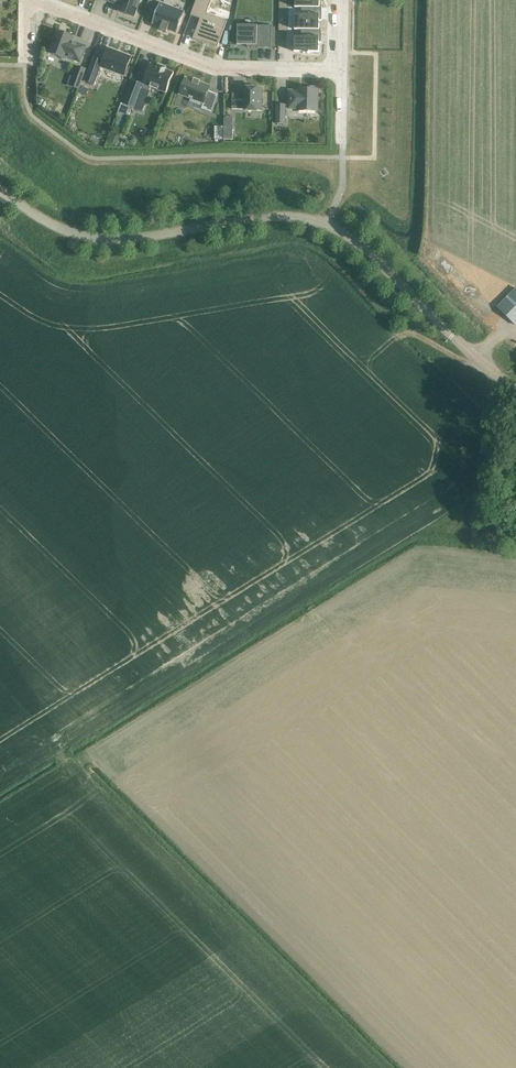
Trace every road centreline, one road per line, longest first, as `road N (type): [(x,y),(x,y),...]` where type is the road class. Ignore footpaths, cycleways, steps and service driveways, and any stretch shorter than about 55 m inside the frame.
road 1 (residential): [(515,389),(357,241),(326,223),(276,216),(121,240),(85,237),(0,189)]
road 2 (residential): [(342,72),(211,69),(25,1)]

